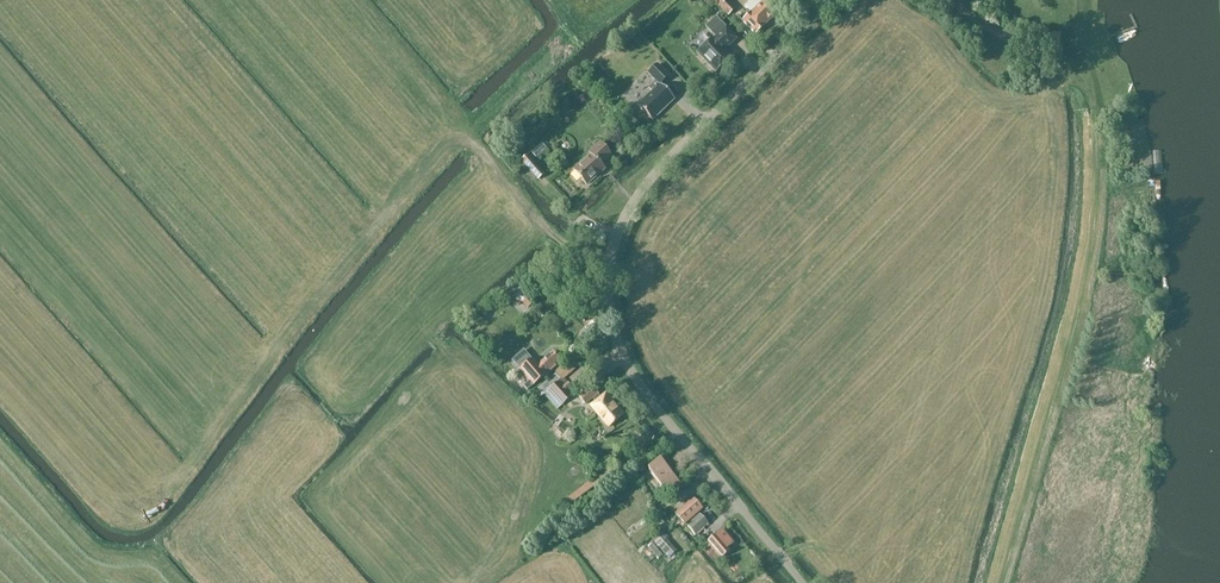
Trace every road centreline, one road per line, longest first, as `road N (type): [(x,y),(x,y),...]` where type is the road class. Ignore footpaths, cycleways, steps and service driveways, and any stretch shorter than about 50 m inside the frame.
road 1 (unclassified): [(802,582),(631,374),(614,337),(608,282),(615,242),(643,187),(832,0)]
road 2 (track): [(467,137),(566,248),(610,261)]

